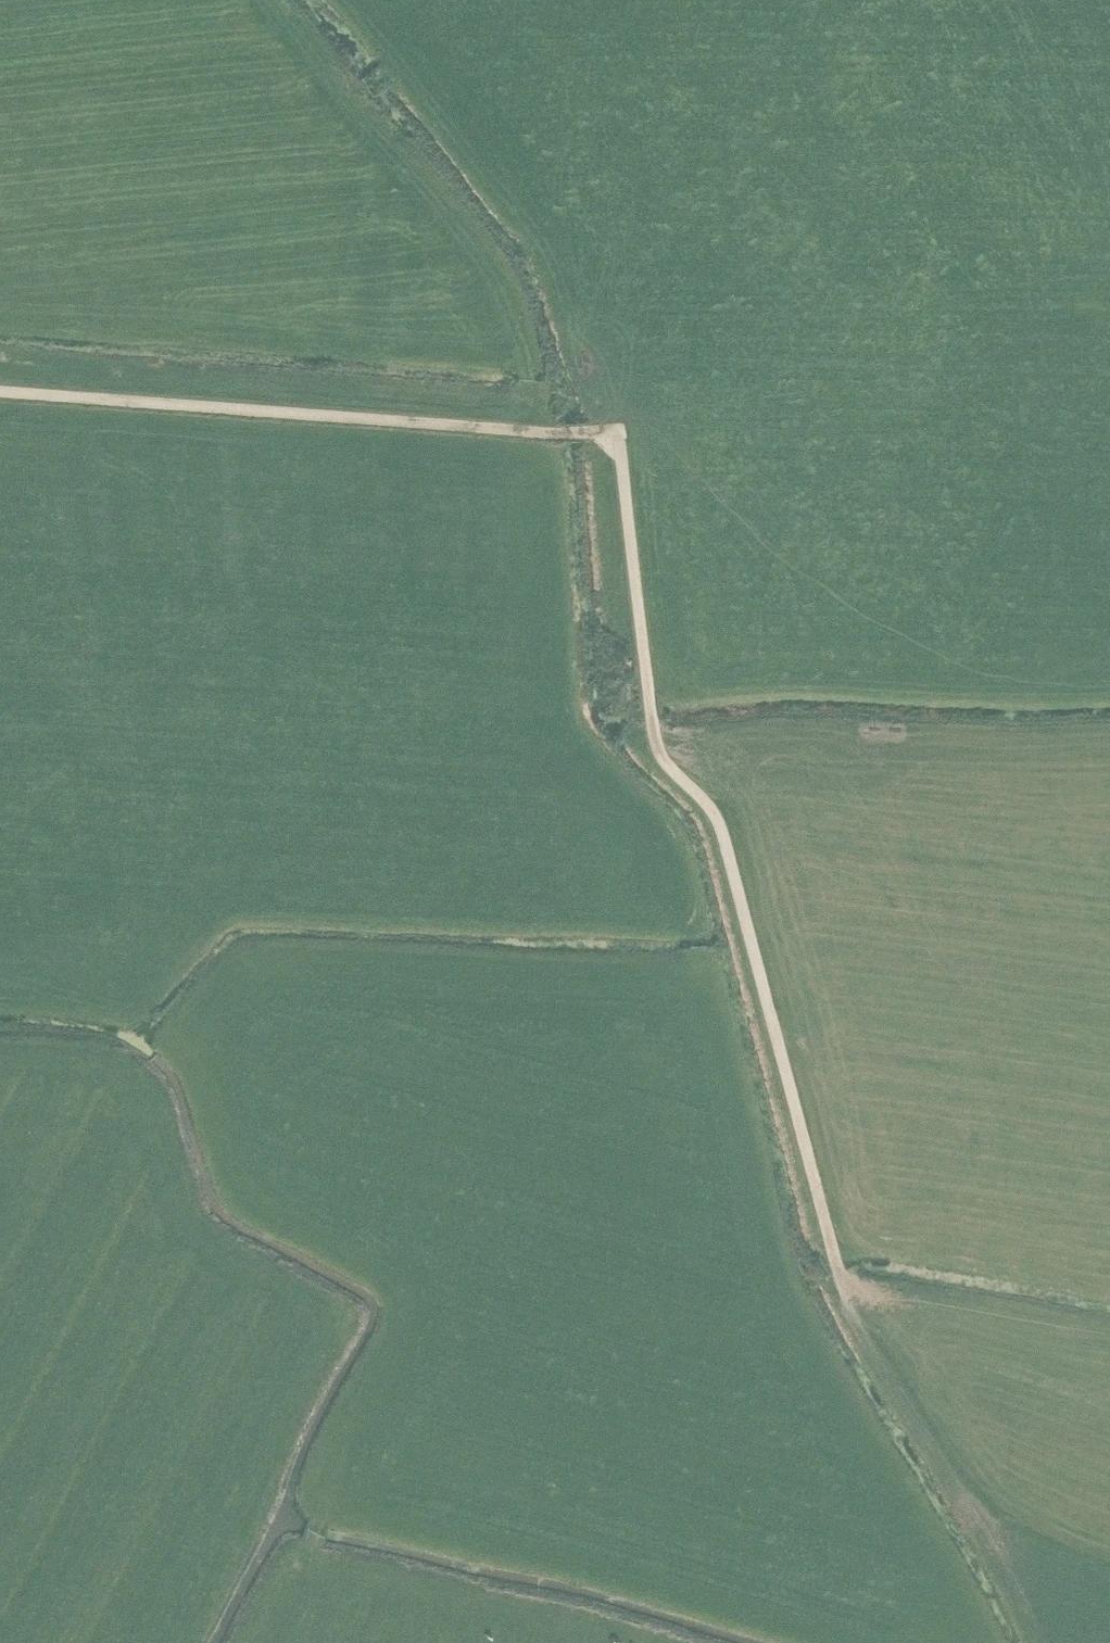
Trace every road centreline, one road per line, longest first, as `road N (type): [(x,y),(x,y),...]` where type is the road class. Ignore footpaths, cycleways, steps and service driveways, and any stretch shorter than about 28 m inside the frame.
road 1 (track): [(0,390),(617,435),(654,744),(722,830),(844,1290),(1044,1642)]

